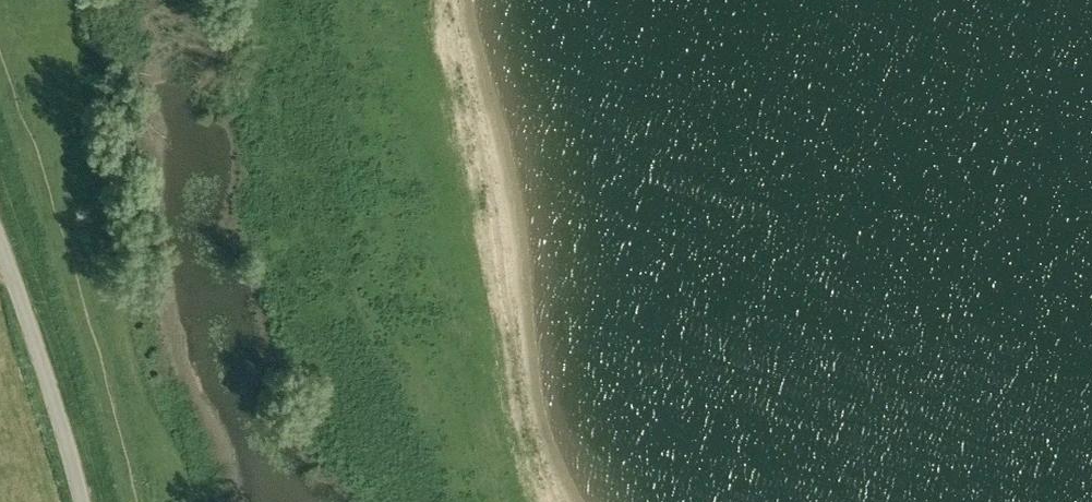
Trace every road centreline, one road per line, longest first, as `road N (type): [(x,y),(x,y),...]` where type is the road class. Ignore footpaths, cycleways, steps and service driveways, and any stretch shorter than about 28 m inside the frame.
road 1 (unclassified): [(82,501),(0,247)]

